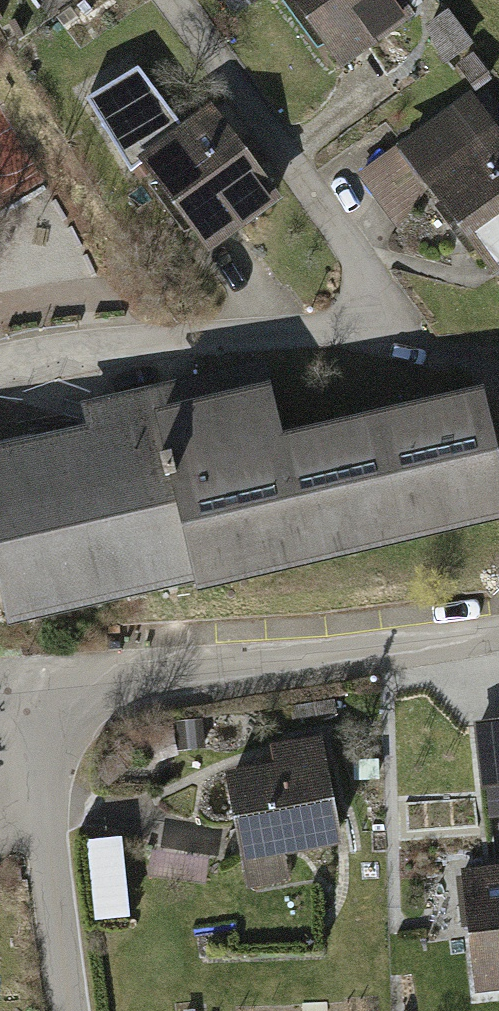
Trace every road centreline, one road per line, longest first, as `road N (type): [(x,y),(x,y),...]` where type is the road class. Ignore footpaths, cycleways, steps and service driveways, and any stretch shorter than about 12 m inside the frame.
road 1 (residential): [(0,367),(144,342),(355,327),(377,317),(376,287),(171,0)]
road 2 (residential): [(498,636),(30,687)]
road 3 (residential): [(30,687),(69,1010)]

